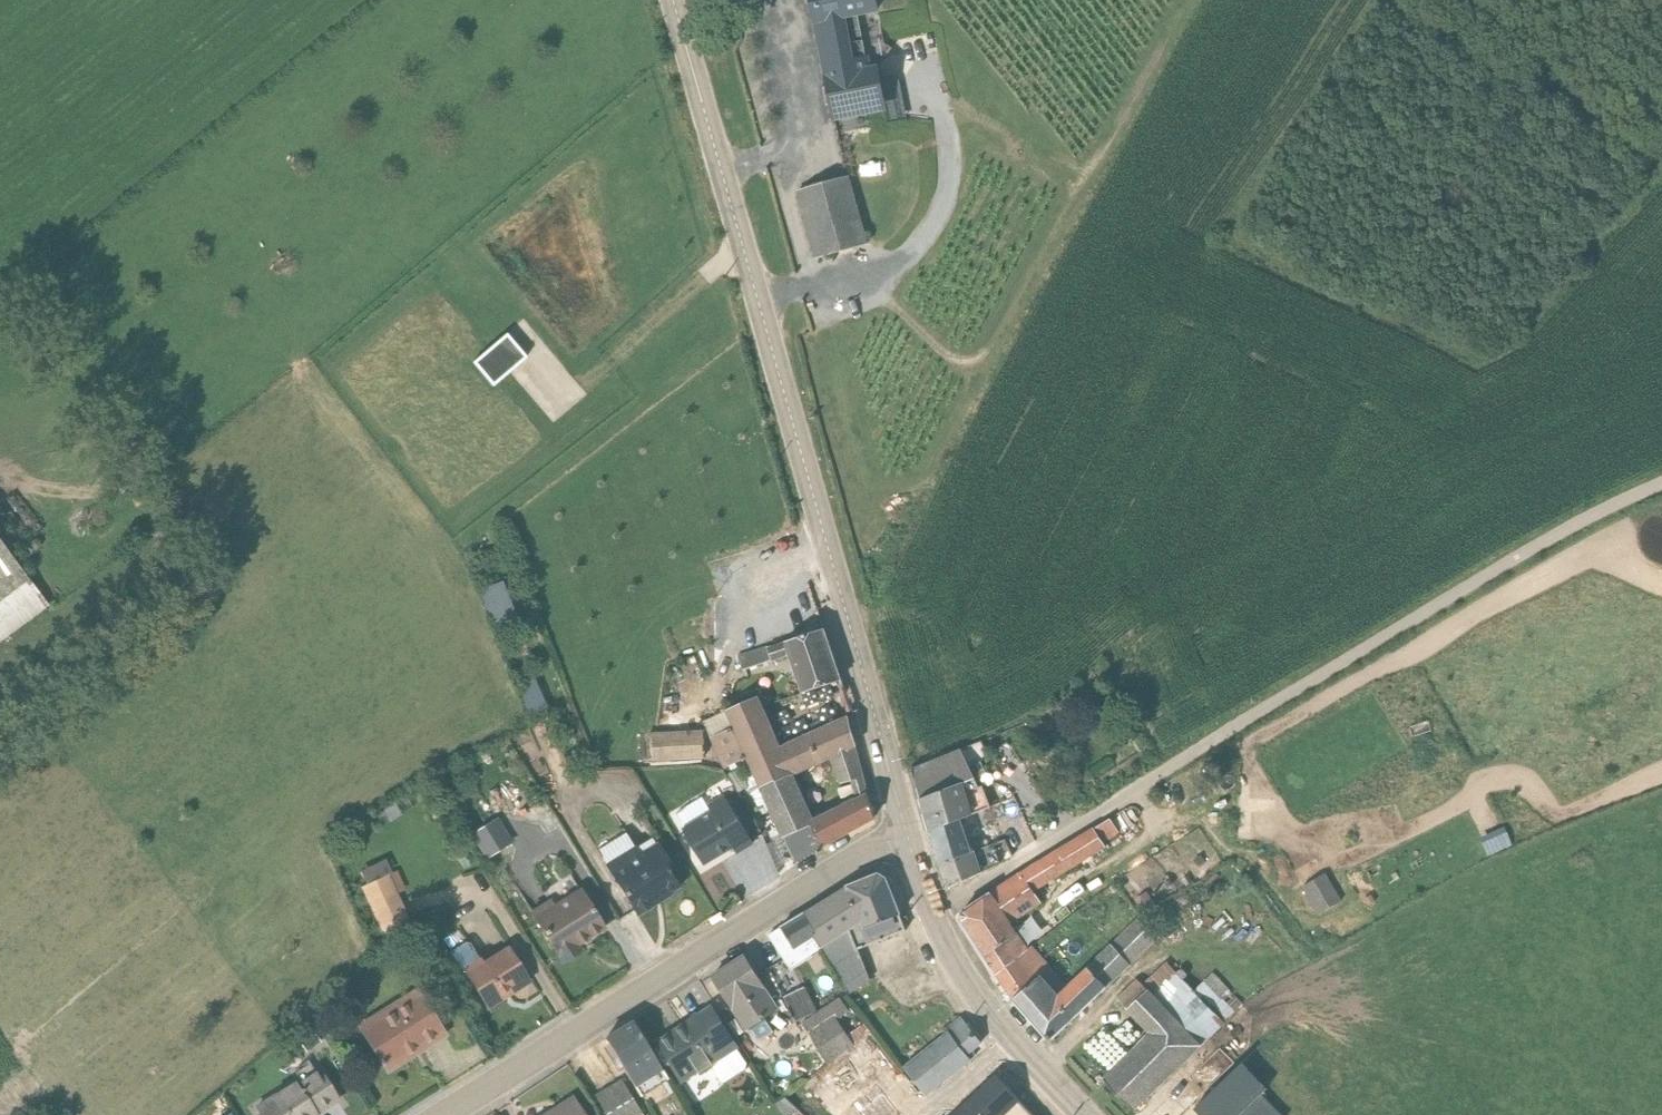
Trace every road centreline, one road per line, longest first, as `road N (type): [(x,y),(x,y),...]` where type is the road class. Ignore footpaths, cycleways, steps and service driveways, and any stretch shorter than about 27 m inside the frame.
road 1 (secondary): [(673,0),(907,836)]
road 2 (unclassified): [(931,912),(1447,598),(1661,484)]
road 3 (tertiary): [(442,1114),(857,856),(907,836)]
road 4 (secondary): [(1086,1114),(974,994),(931,912)]

